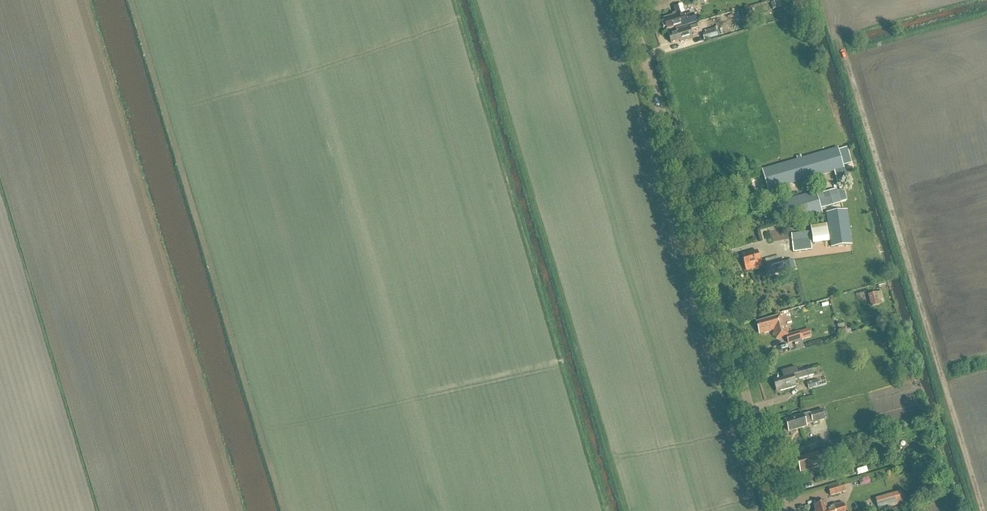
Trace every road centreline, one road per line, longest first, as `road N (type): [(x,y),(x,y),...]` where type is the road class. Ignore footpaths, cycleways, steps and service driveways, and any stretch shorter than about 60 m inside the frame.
road 1 (unclassified): [(781,510),(627,0)]

